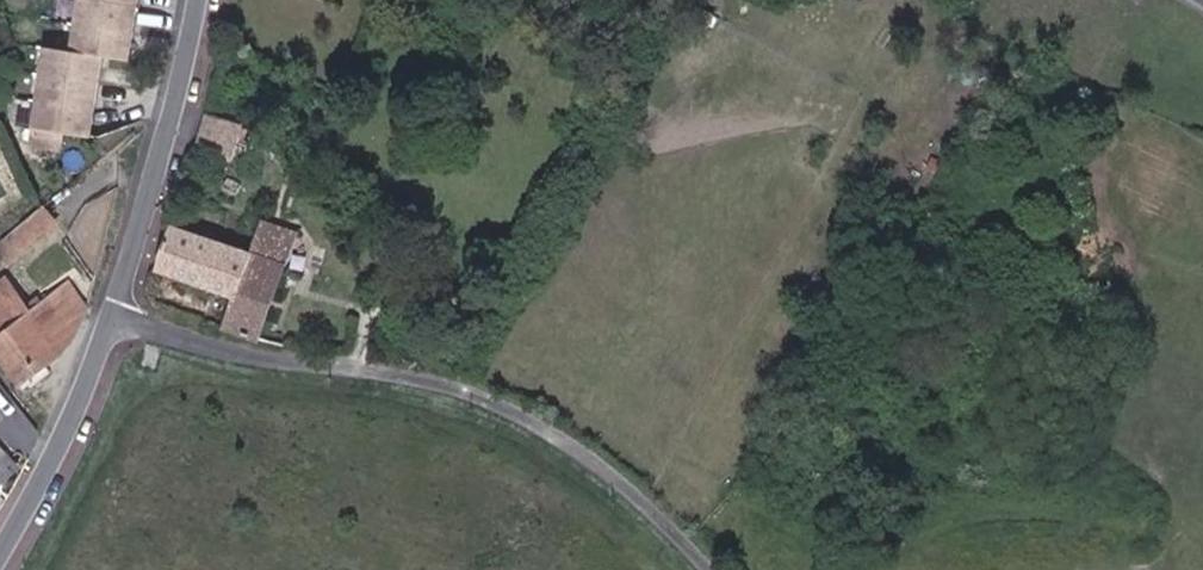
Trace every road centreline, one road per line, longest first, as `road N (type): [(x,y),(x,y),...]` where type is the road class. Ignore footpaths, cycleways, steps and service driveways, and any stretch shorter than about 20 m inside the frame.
road 1 (unclassified): [(124,318),(258,360),(401,374),(480,394),(560,432),(654,506),(711,569)]
road 2 (tertiary): [(207,0),(124,318)]
road 3 (tertiary): [(124,318),(2,569)]

